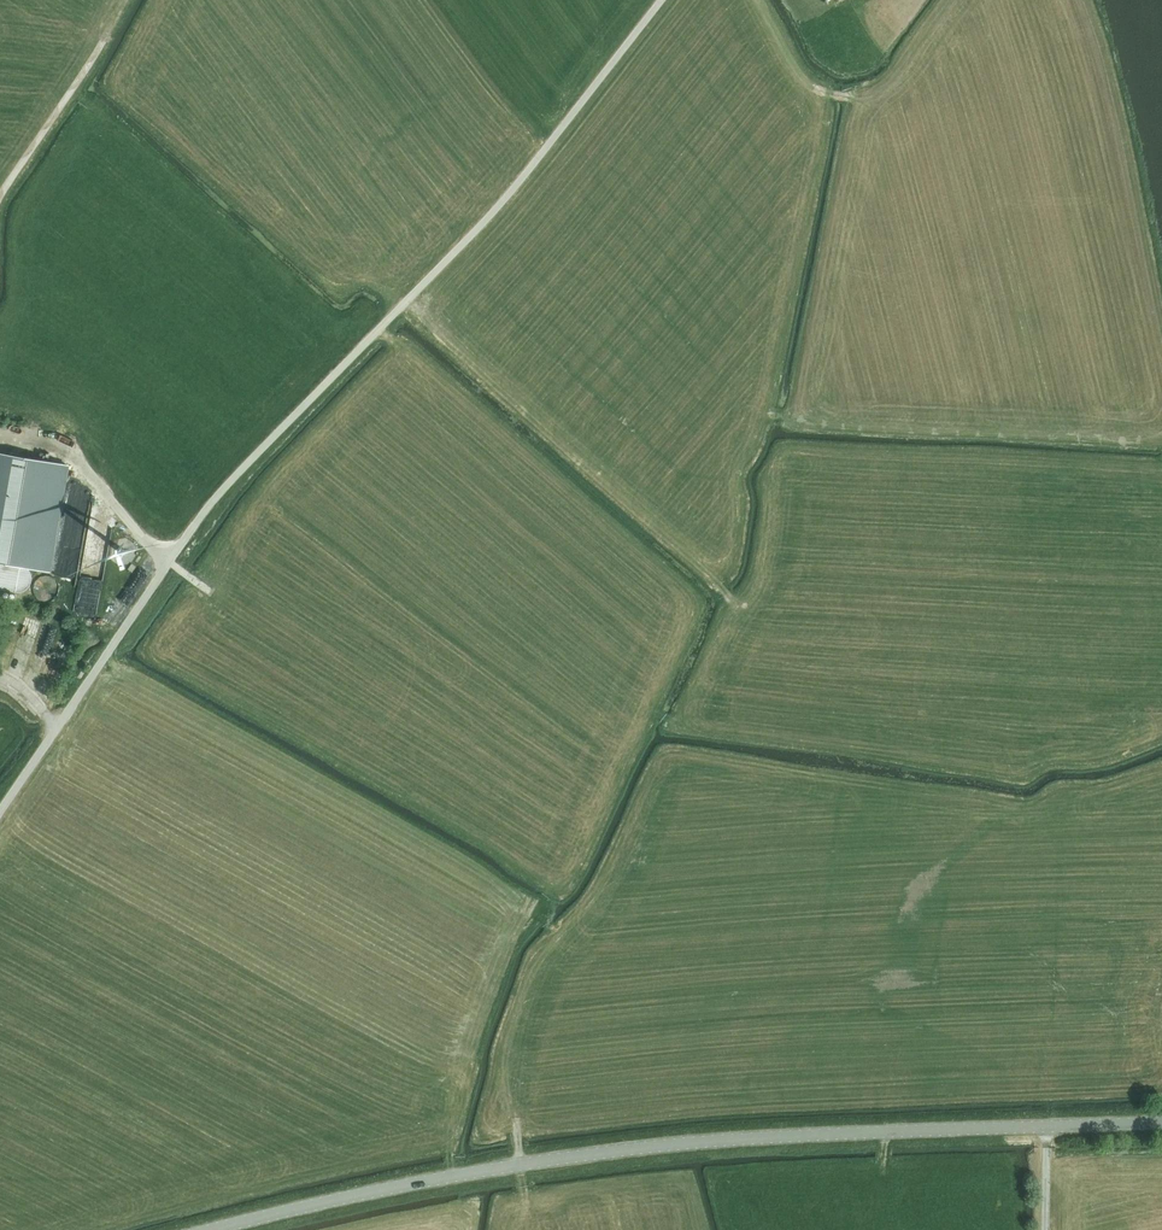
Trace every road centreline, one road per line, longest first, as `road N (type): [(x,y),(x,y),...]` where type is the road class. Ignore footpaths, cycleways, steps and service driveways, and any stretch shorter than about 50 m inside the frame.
road 1 (tertiary): [(217,1229),(400,1185),(695,1141),(1161,1122)]

